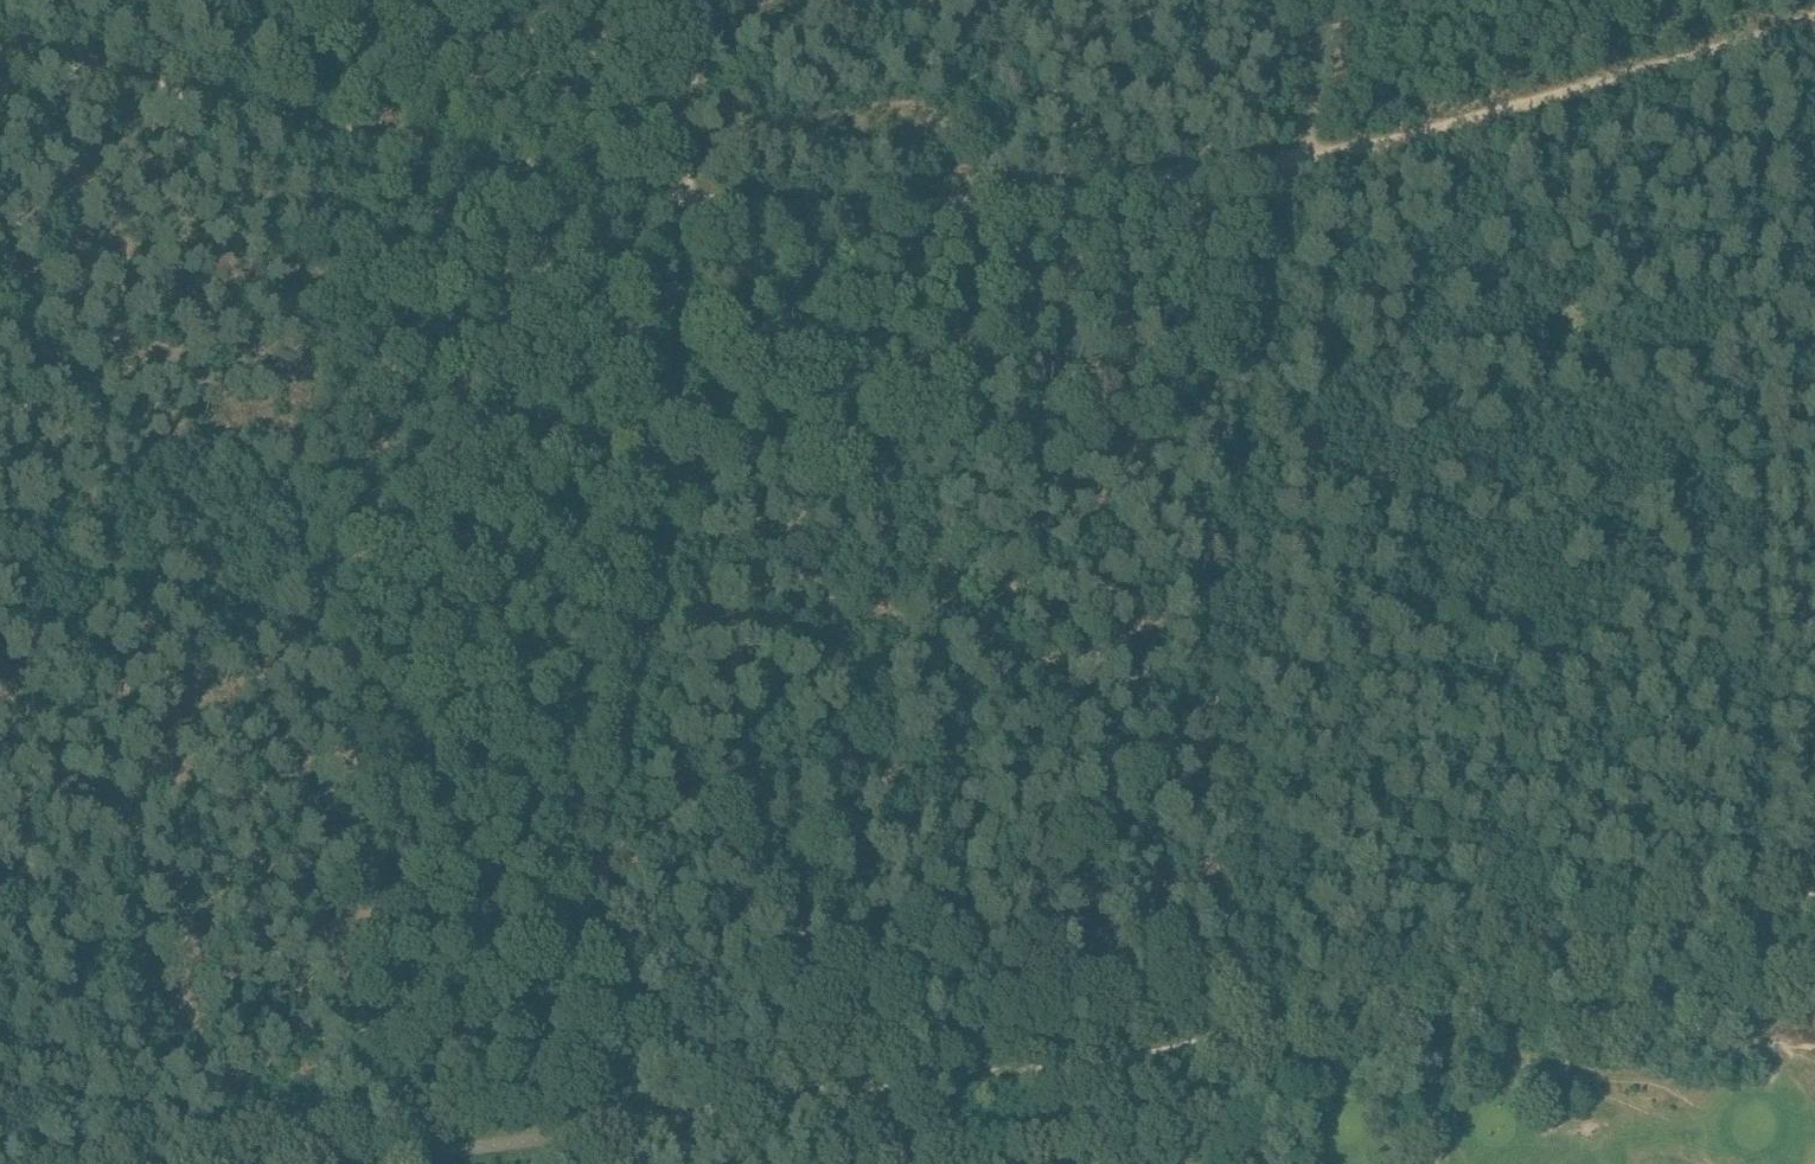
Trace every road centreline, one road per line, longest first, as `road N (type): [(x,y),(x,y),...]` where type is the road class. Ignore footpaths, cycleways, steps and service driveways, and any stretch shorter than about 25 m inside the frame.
road 1 (track): [(674,1118),(980,1068),(1814,896)]

